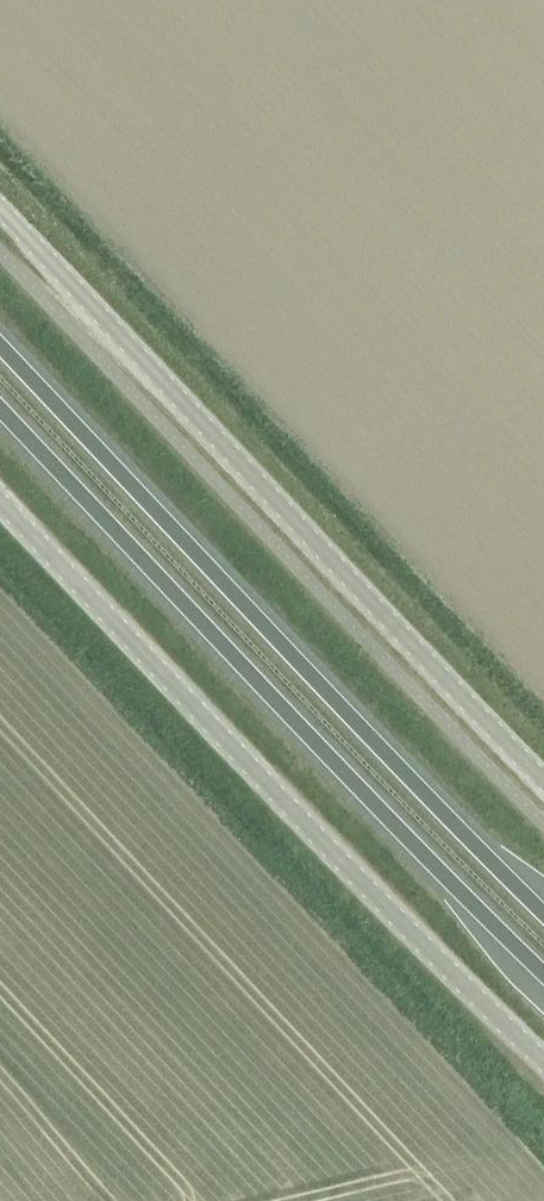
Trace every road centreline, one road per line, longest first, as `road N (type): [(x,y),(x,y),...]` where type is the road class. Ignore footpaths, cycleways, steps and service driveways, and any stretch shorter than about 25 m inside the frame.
road 1 (tertiary): [(0,207),(543,781)]
road 2 (trunk): [(543,911),(0,343)]
road 3 (trunk): [(0,405),(543,971)]
road 4 (unclassified): [(0,500),(543,1061)]

